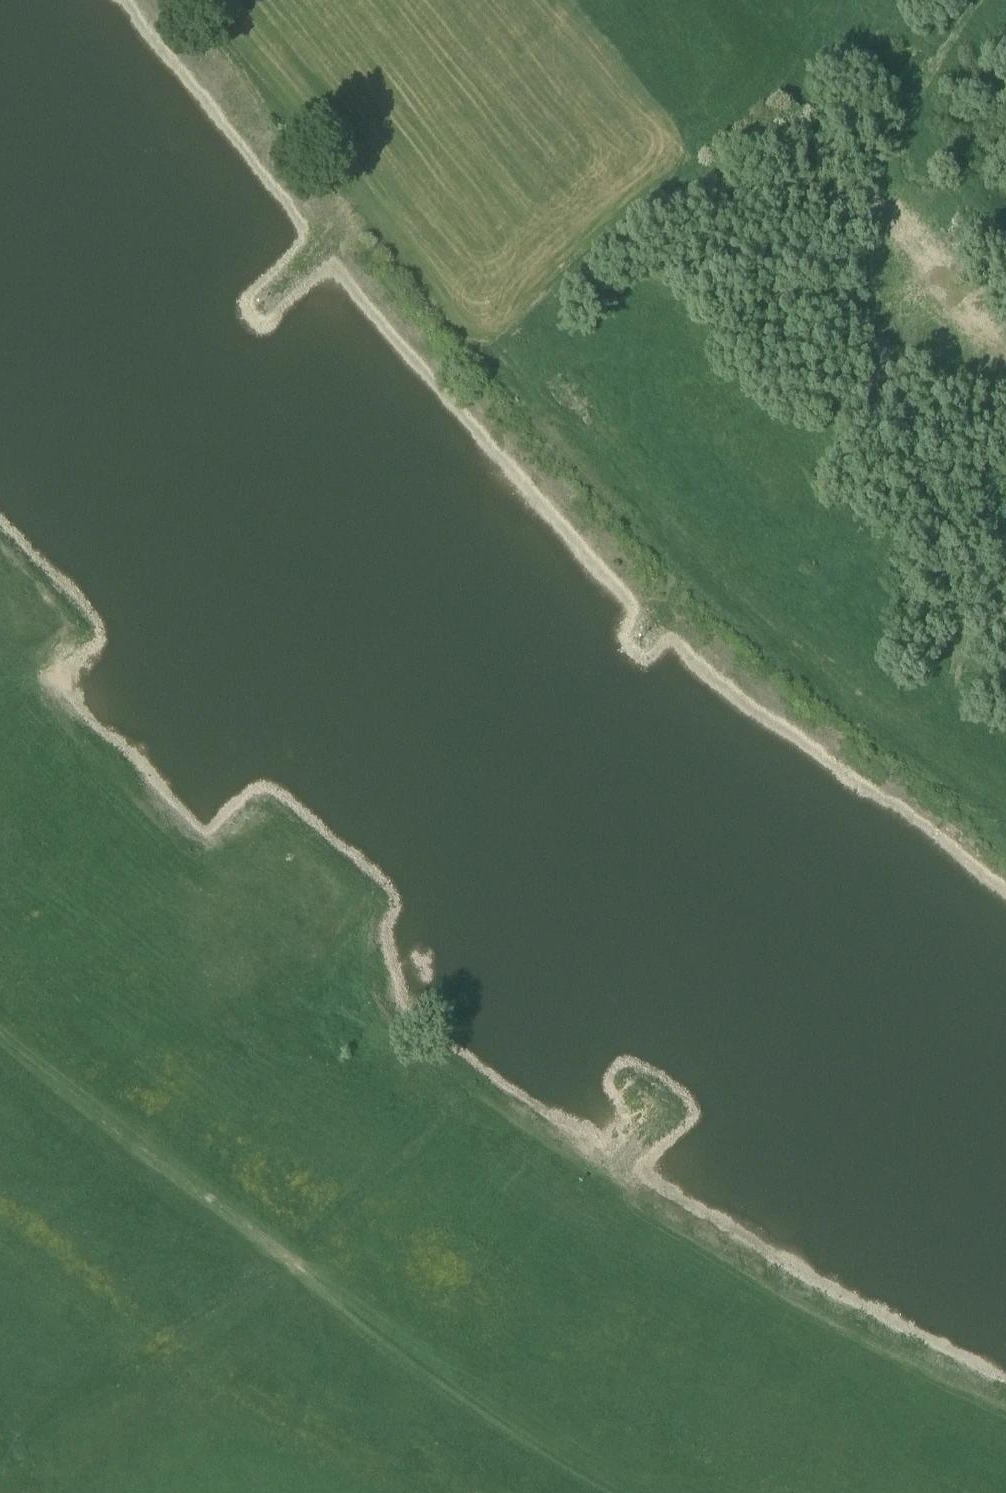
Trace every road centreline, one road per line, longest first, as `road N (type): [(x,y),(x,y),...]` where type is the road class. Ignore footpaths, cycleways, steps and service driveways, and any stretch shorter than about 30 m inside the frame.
road 1 (track): [(198,1207),(0,1059)]

